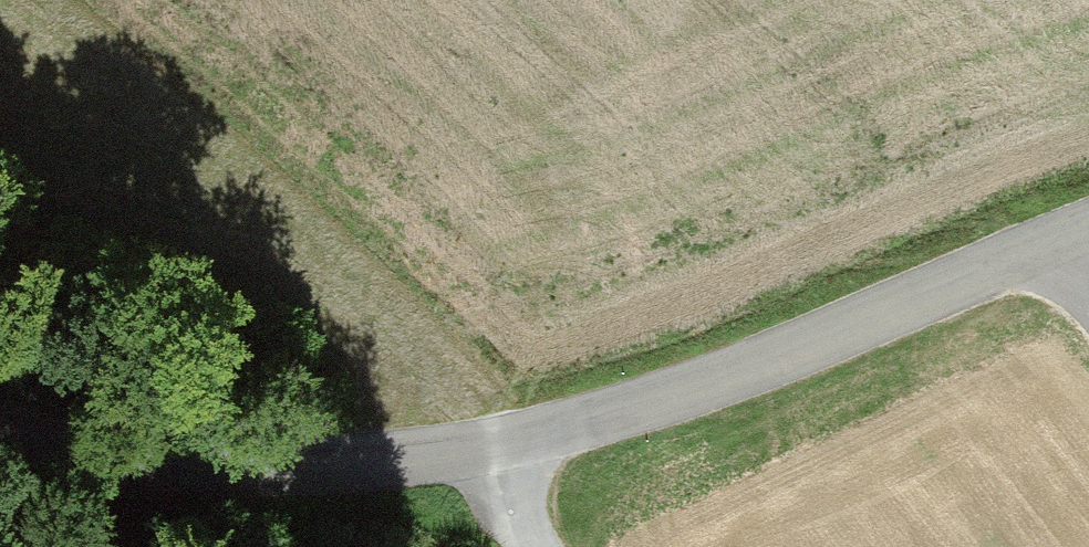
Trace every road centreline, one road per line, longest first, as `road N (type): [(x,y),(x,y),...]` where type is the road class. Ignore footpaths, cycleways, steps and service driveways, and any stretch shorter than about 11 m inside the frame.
road 1 (tertiary): [(0,430),(219,474),(379,468),(494,452),(1088,240)]
road 2 (track): [(0,120),(75,174),(246,244),(348,298),(494,452)]

